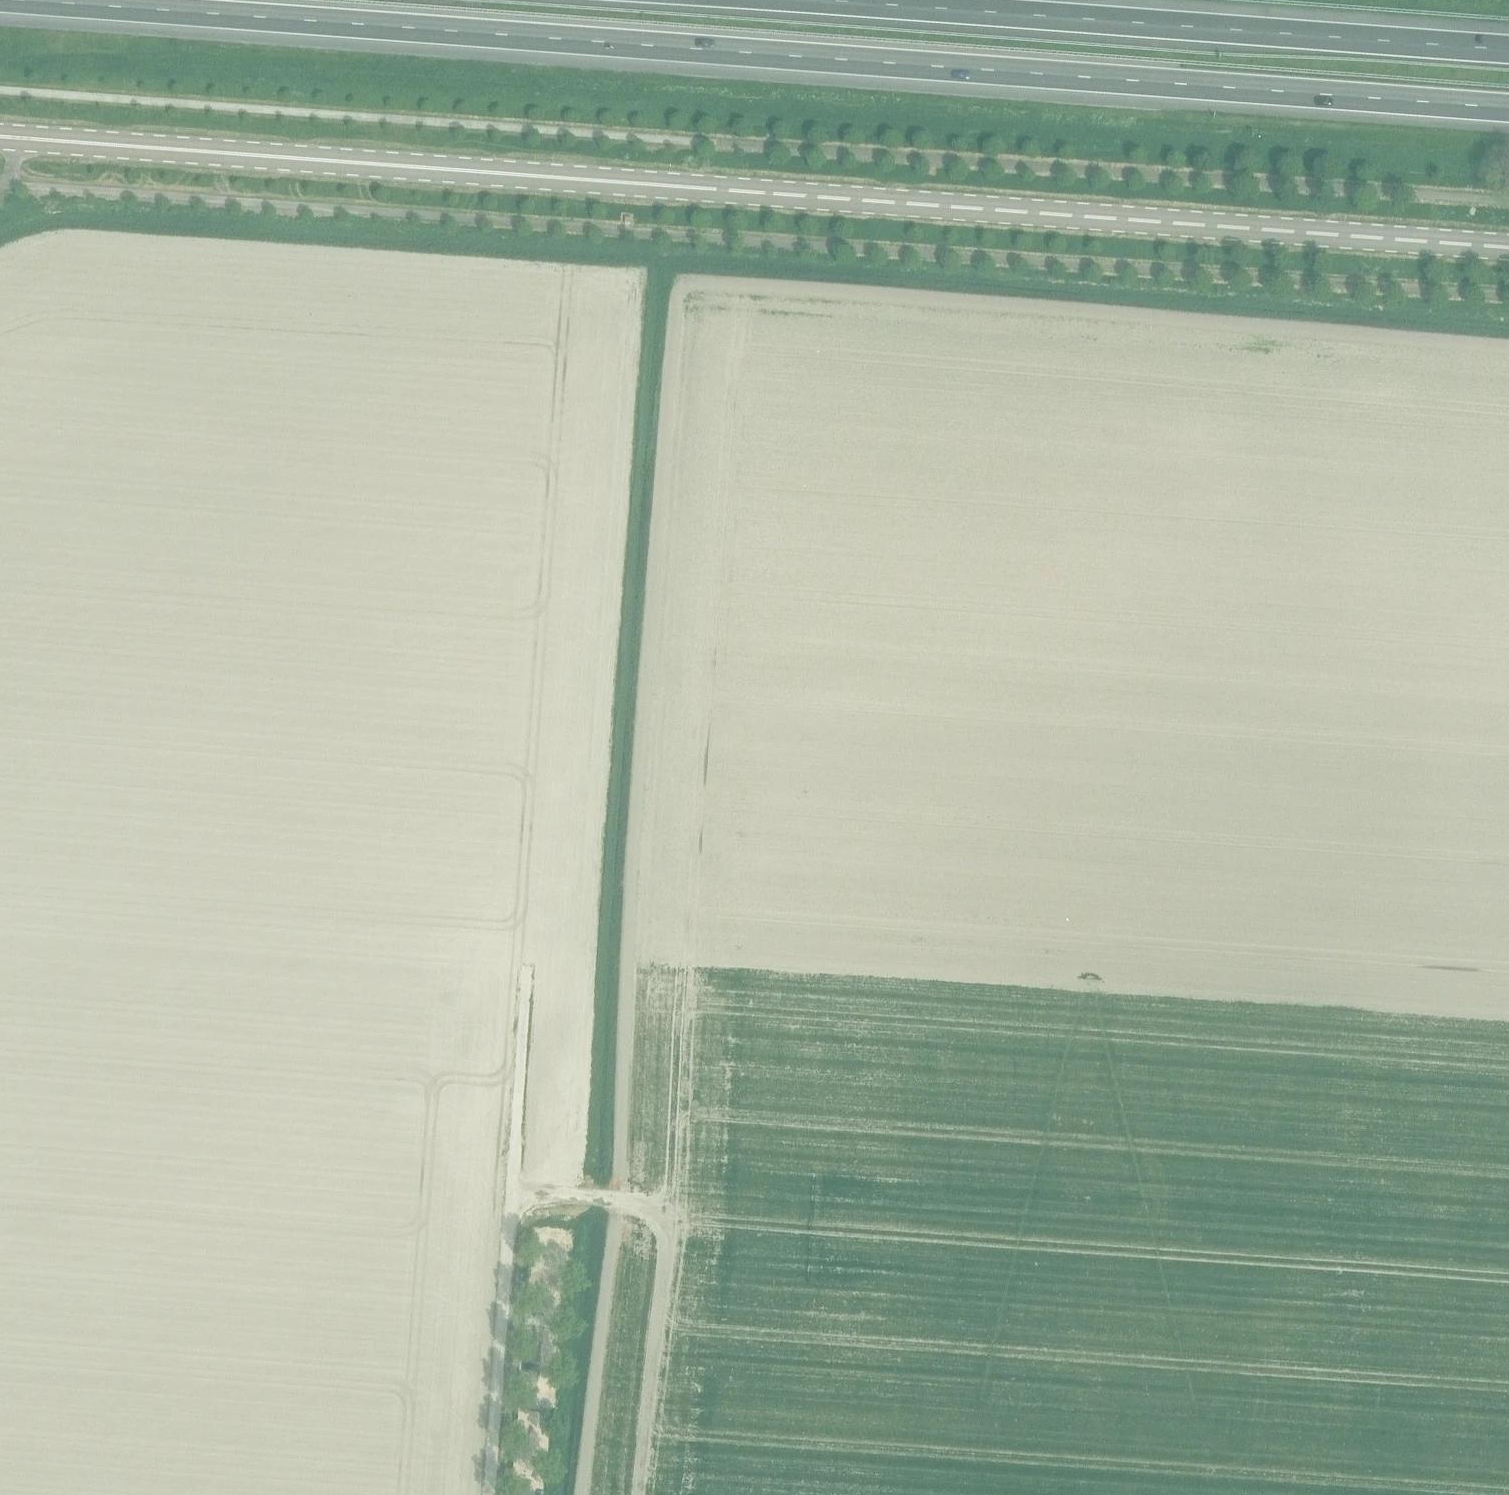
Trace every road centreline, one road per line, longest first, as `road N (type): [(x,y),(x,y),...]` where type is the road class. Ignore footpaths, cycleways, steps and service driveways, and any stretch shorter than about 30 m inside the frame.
road 1 (secondary): [(1508,245),(0,137)]
road 2 (motorway): [(36,0),(1508,105)]
road 3 (motorway): [(1508,47),(839,0)]
road 4 (unclassified): [(487,1494),(527,967)]

